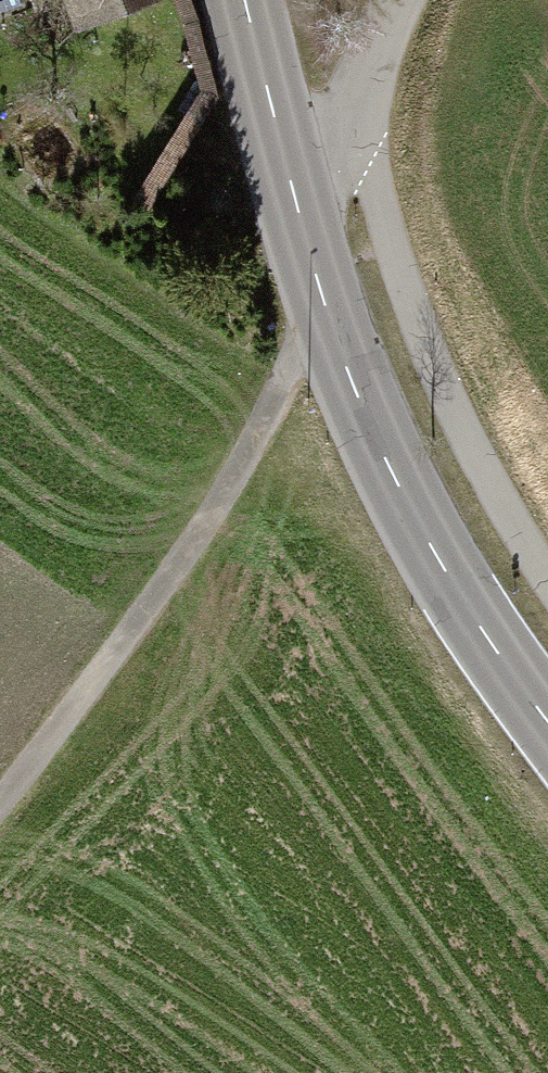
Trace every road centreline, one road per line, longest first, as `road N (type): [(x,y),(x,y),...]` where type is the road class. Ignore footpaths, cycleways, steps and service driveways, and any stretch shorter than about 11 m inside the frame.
road 1 (secondary): [(547,722),(467,611),(376,444),(333,336),(288,174)]
road 2 (track): [(0,802),(161,589),(224,494),(287,374),(333,336)]
road 3 (residential): [(288,174),(348,118),(409,0)]
road 4 (secondary): [(288,174),(243,0)]

